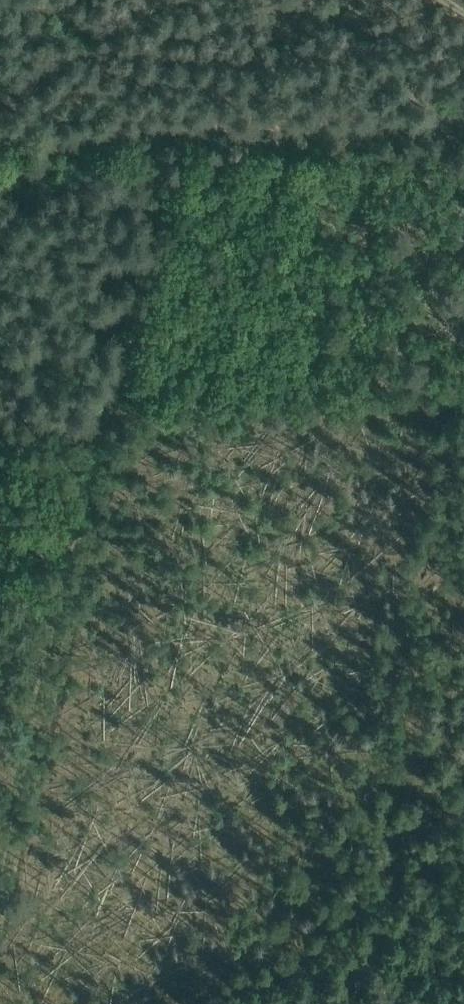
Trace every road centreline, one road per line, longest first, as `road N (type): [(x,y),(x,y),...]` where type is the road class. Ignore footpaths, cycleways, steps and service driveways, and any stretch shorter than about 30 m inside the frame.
road 1 (track): [(463,120),(0,145)]
road 2 (track): [(69,431),(88,436),(98,473),(0,857)]

